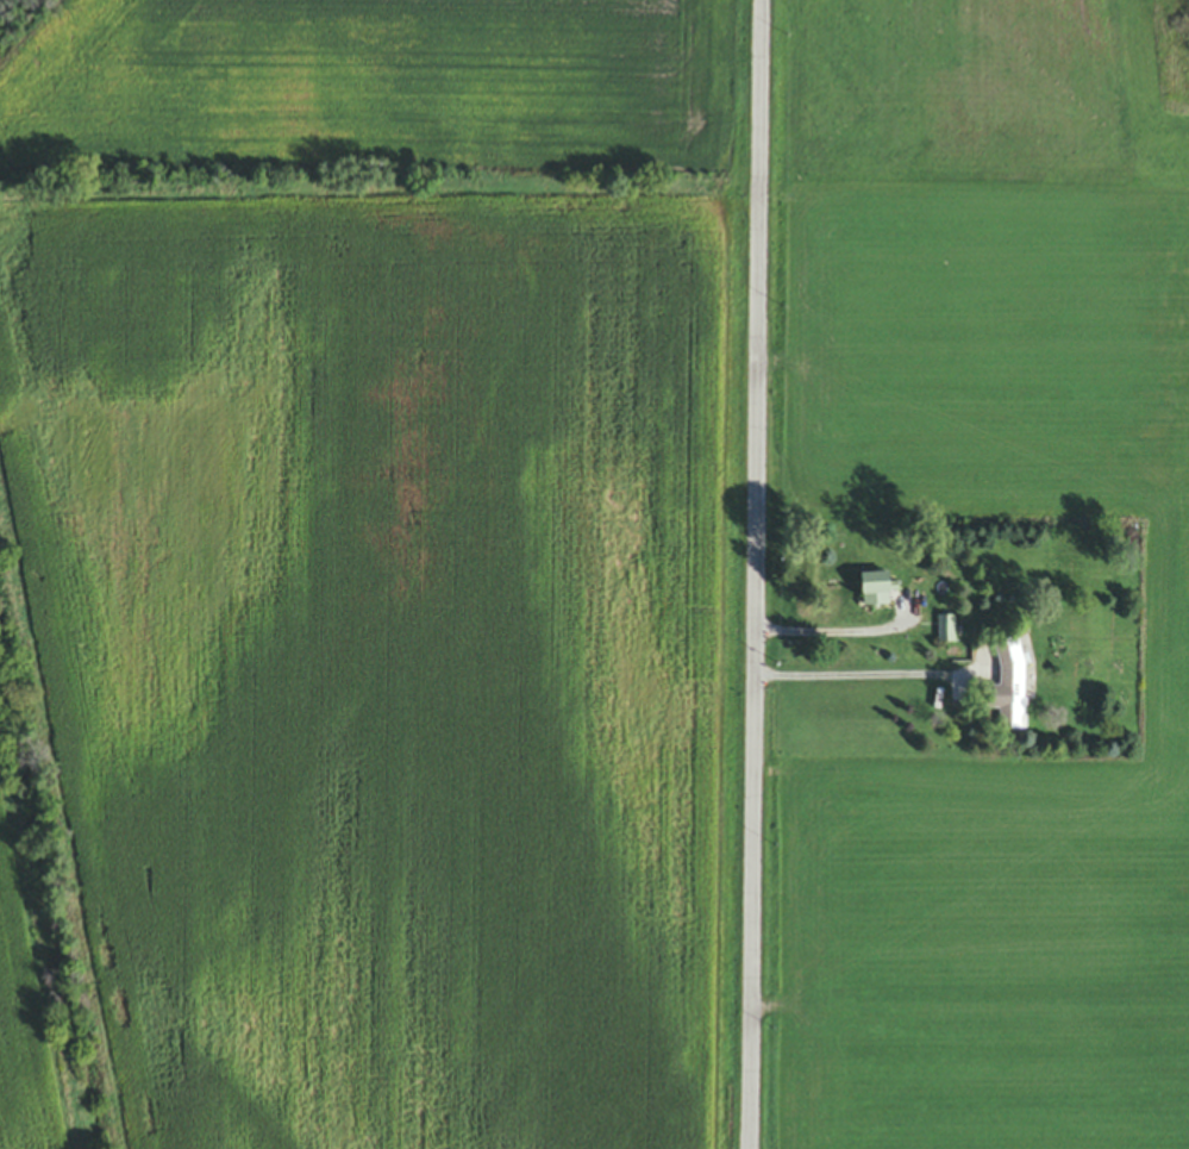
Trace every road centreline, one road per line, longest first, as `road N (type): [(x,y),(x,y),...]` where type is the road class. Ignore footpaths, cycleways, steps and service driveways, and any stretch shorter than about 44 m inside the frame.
road 1 (residential): [(751,1148),(764,0)]

